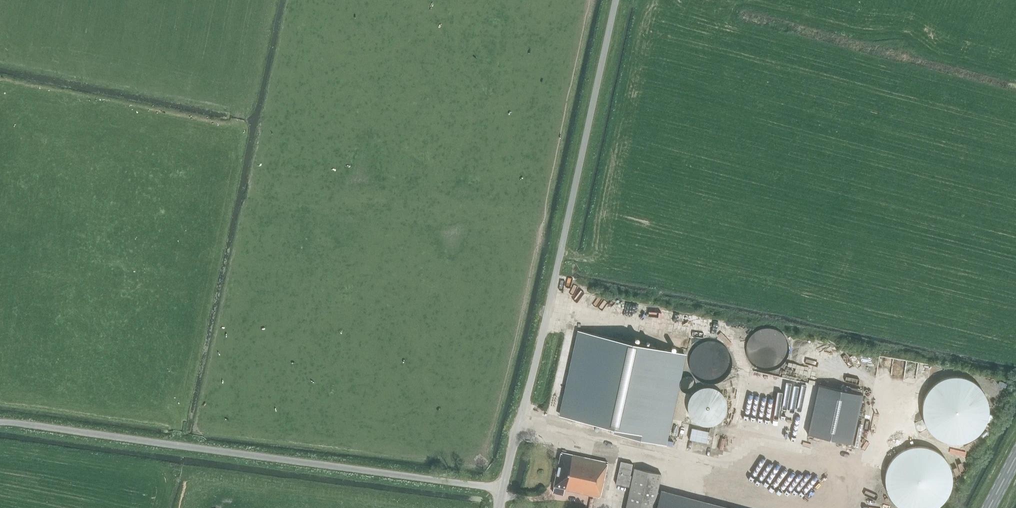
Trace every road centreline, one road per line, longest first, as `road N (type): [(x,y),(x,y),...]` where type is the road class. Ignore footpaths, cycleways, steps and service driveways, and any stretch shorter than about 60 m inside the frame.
road 1 (unclassified): [(0,423),(503,489)]
road 2 (unclassified): [(503,489),(614,0)]

